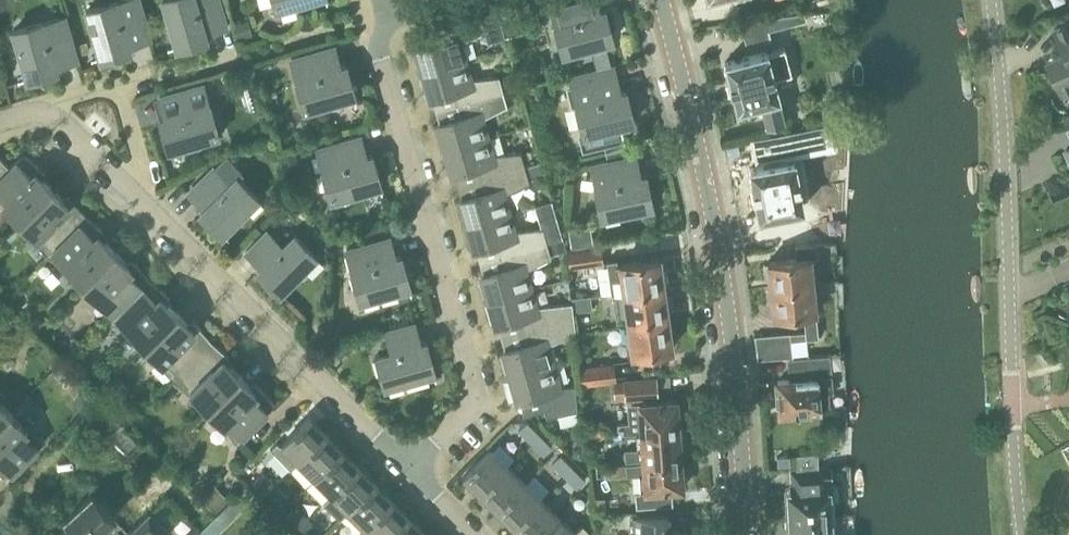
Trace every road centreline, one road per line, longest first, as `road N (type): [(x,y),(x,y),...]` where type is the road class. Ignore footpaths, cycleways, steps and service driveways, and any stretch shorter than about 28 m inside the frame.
road 1 (unclassified): [(660,0),(728,297),(742,534)]
road 2 (unclassified): [(1024,534),(989,0)]
road 3 (residential): [(411,470),(474,408),(479,383),(377,48),(392,19)]
road 4 (residential): [(411,470),(141,193)]
road 5 (residential): [(130,87),(261,49)]

